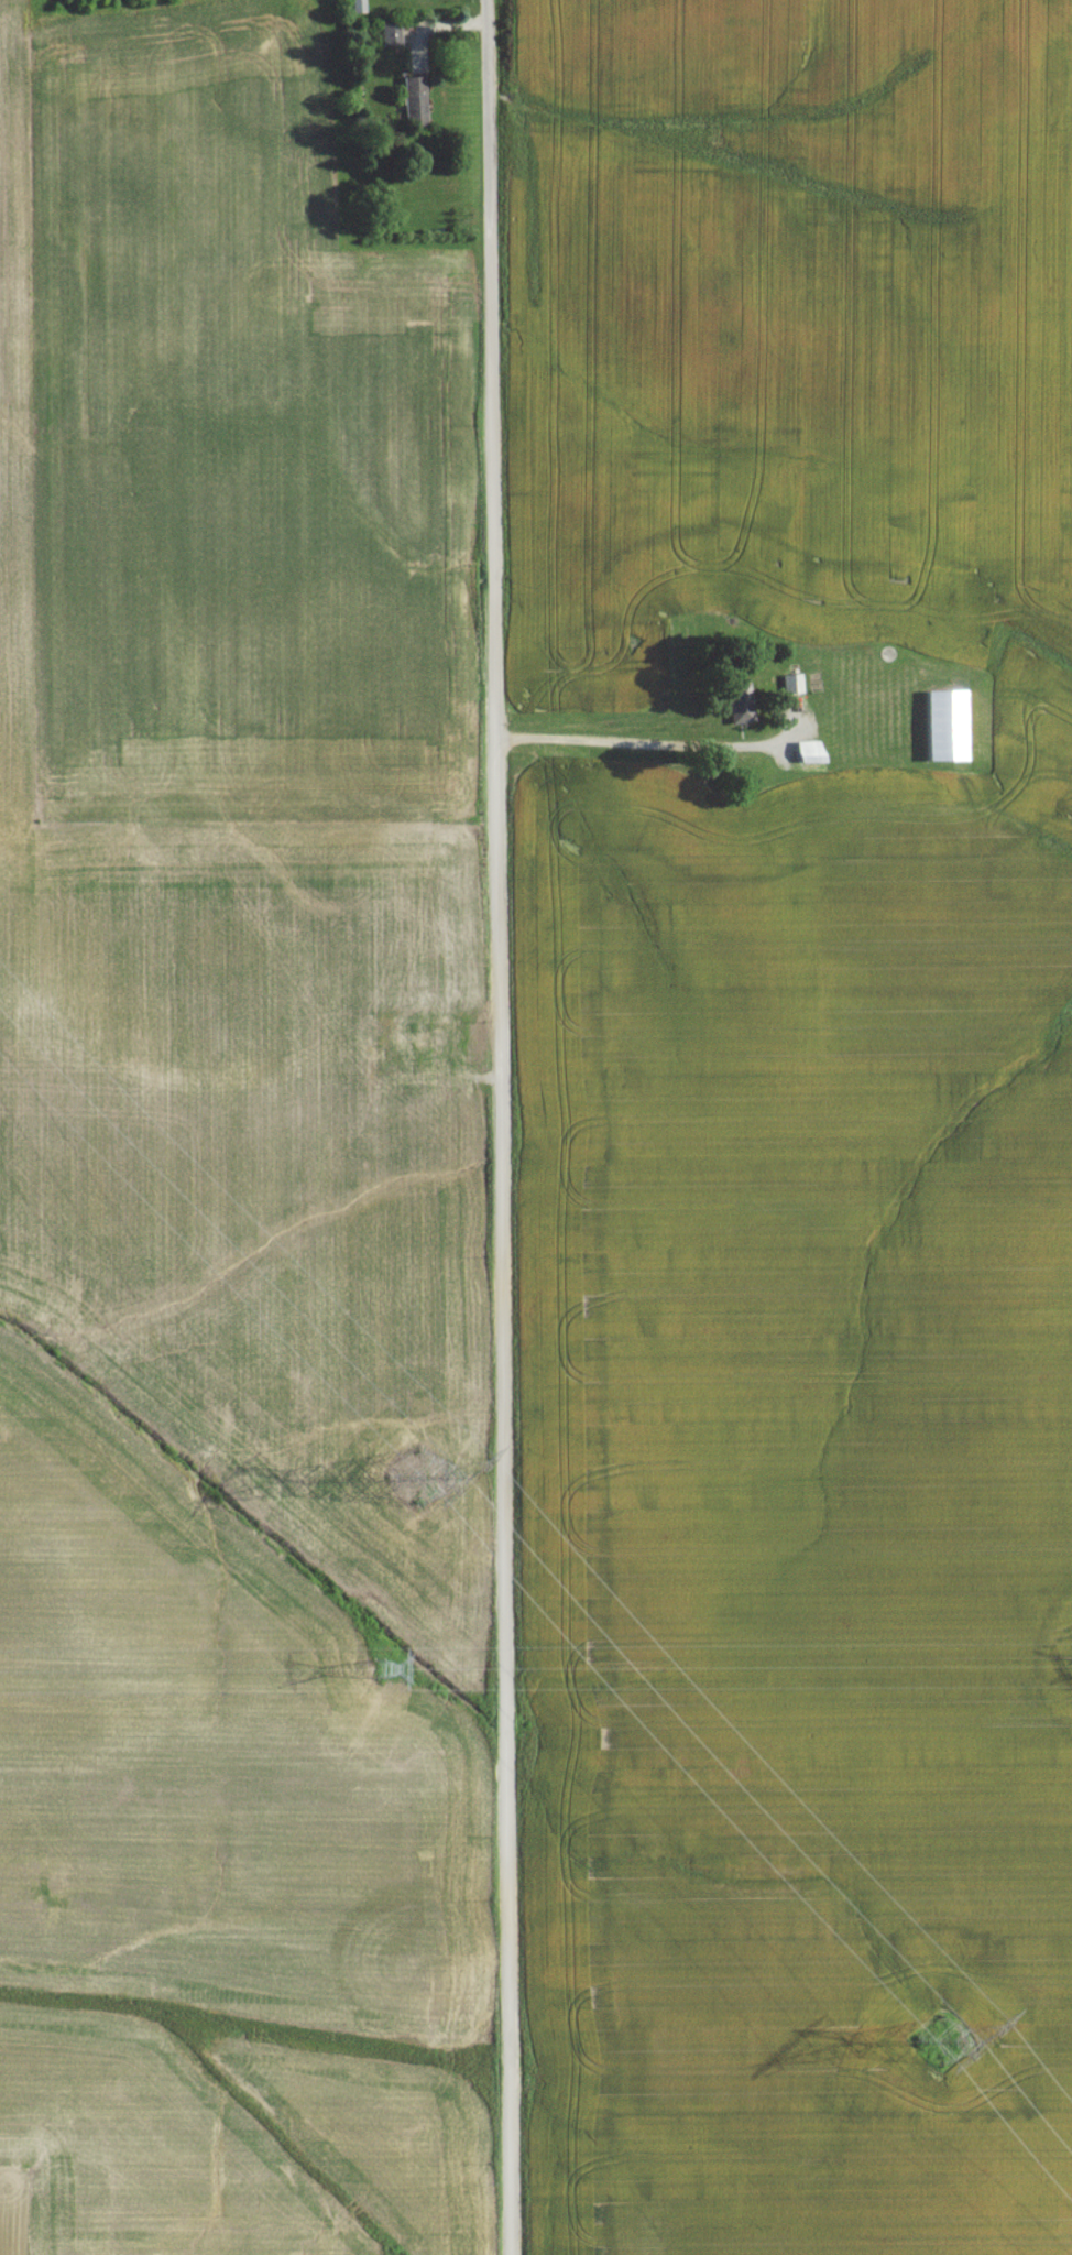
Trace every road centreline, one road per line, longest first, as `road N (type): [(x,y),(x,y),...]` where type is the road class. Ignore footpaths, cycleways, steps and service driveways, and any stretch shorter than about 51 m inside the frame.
road 1 (residential): [(508,2254),(483,0)]

